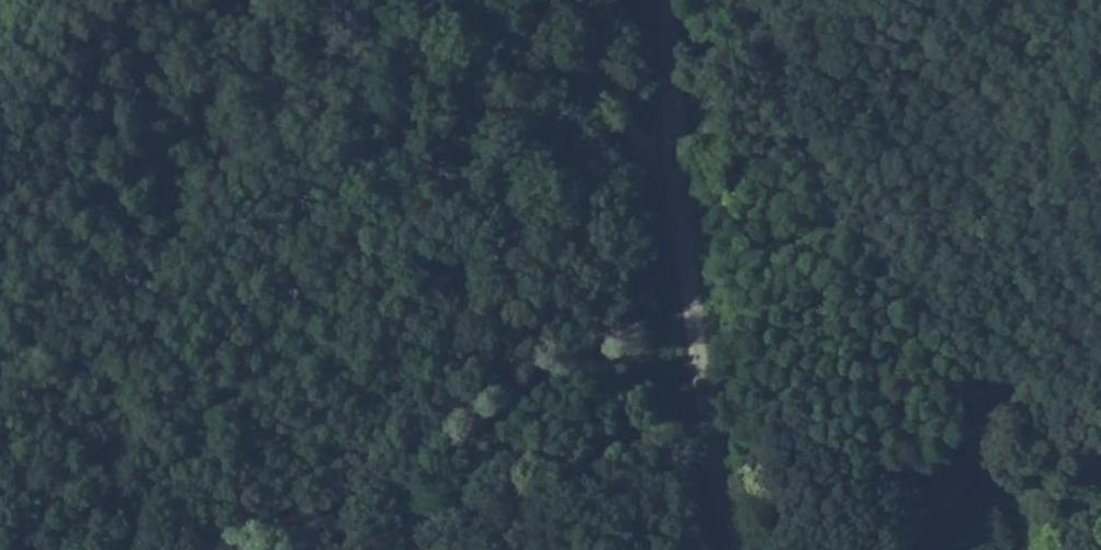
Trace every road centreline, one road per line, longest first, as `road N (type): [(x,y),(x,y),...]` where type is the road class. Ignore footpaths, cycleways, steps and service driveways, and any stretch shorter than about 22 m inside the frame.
road 1 (tertiary): [(661,0),(733,549)]

